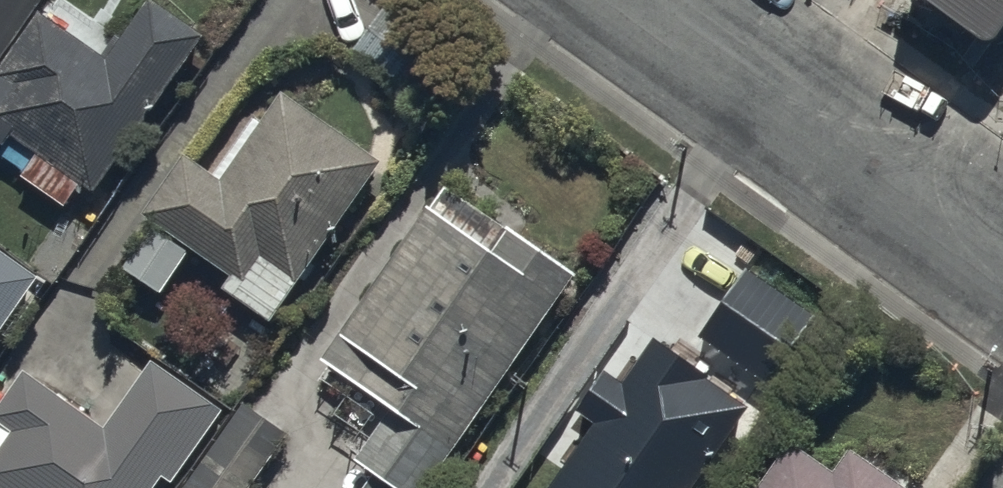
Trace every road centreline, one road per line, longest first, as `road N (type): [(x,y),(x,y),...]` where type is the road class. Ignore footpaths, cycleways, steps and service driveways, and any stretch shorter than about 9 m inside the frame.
road 1 (residential): [(1002,242),(668,0)]

